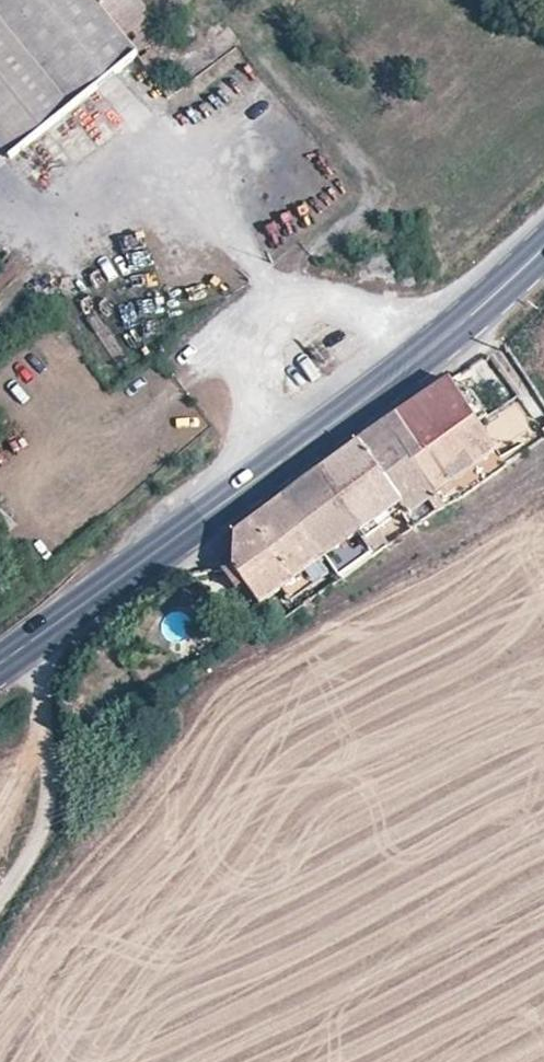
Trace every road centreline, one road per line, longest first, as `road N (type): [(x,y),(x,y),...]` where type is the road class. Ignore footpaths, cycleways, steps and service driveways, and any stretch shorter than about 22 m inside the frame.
road 1 (primary): [(543,243),(410,359),(0,662)]
road 2 (track): [(41,635),(50,794),(37,838),(0,897)]

